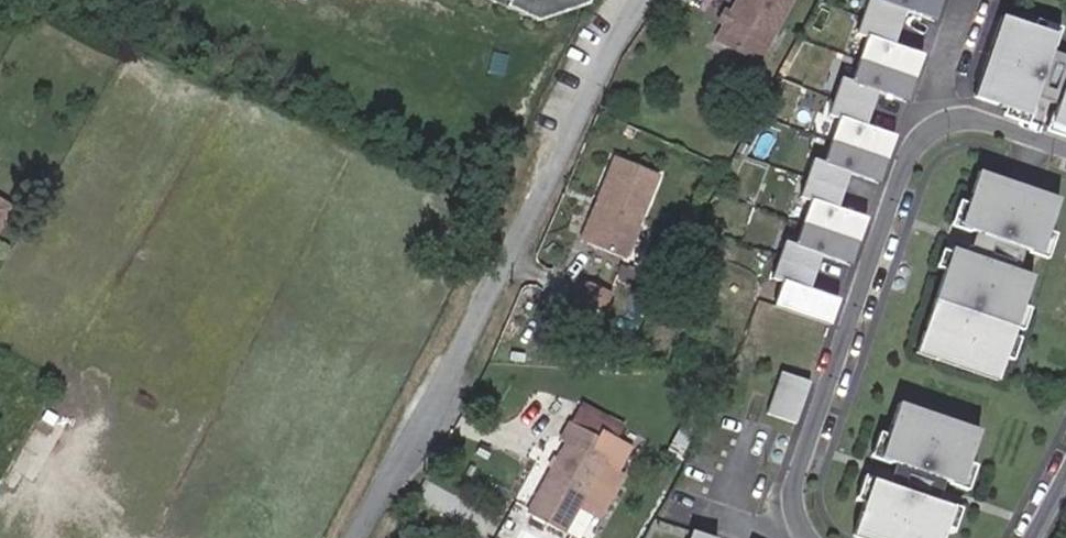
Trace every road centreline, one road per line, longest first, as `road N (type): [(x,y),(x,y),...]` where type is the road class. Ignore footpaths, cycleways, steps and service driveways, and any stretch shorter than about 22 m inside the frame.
road 1 (residential): [(359,537),(639,0)]
road 2 (residential): [(1065,150),(952,117),(916,140),(791,485),(812,537)]

